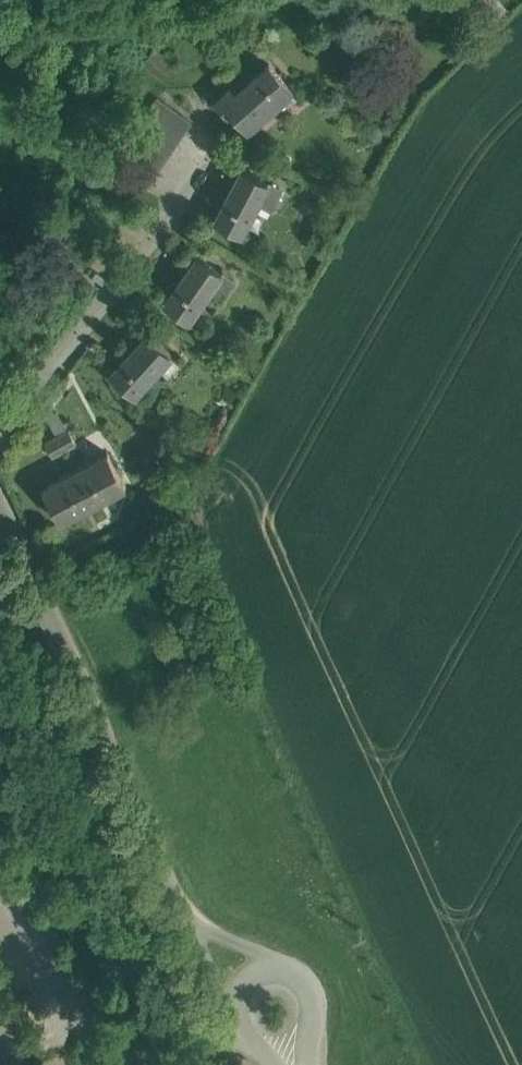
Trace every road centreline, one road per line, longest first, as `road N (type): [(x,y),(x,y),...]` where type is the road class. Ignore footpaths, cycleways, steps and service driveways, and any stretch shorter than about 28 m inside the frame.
road 1 (unclassified): [(182,909),(39,589)]

